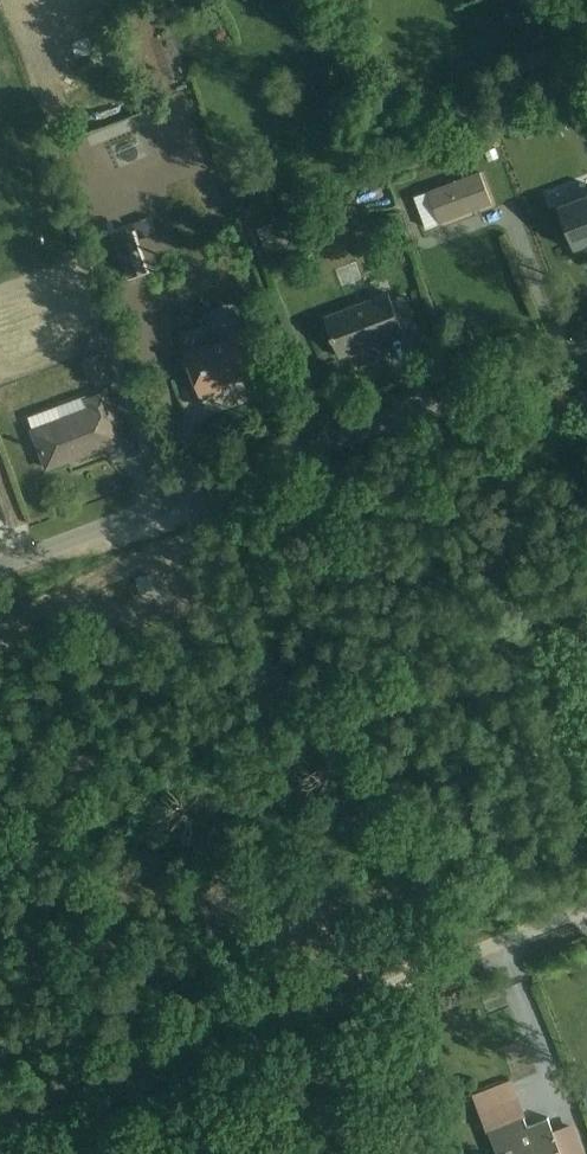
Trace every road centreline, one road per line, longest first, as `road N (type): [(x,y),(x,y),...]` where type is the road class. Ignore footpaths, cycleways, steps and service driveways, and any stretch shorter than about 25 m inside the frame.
road 1 (residential): [(586,913),(0,1138)]
road 2 (residential): [(0,567),(586,349)]

